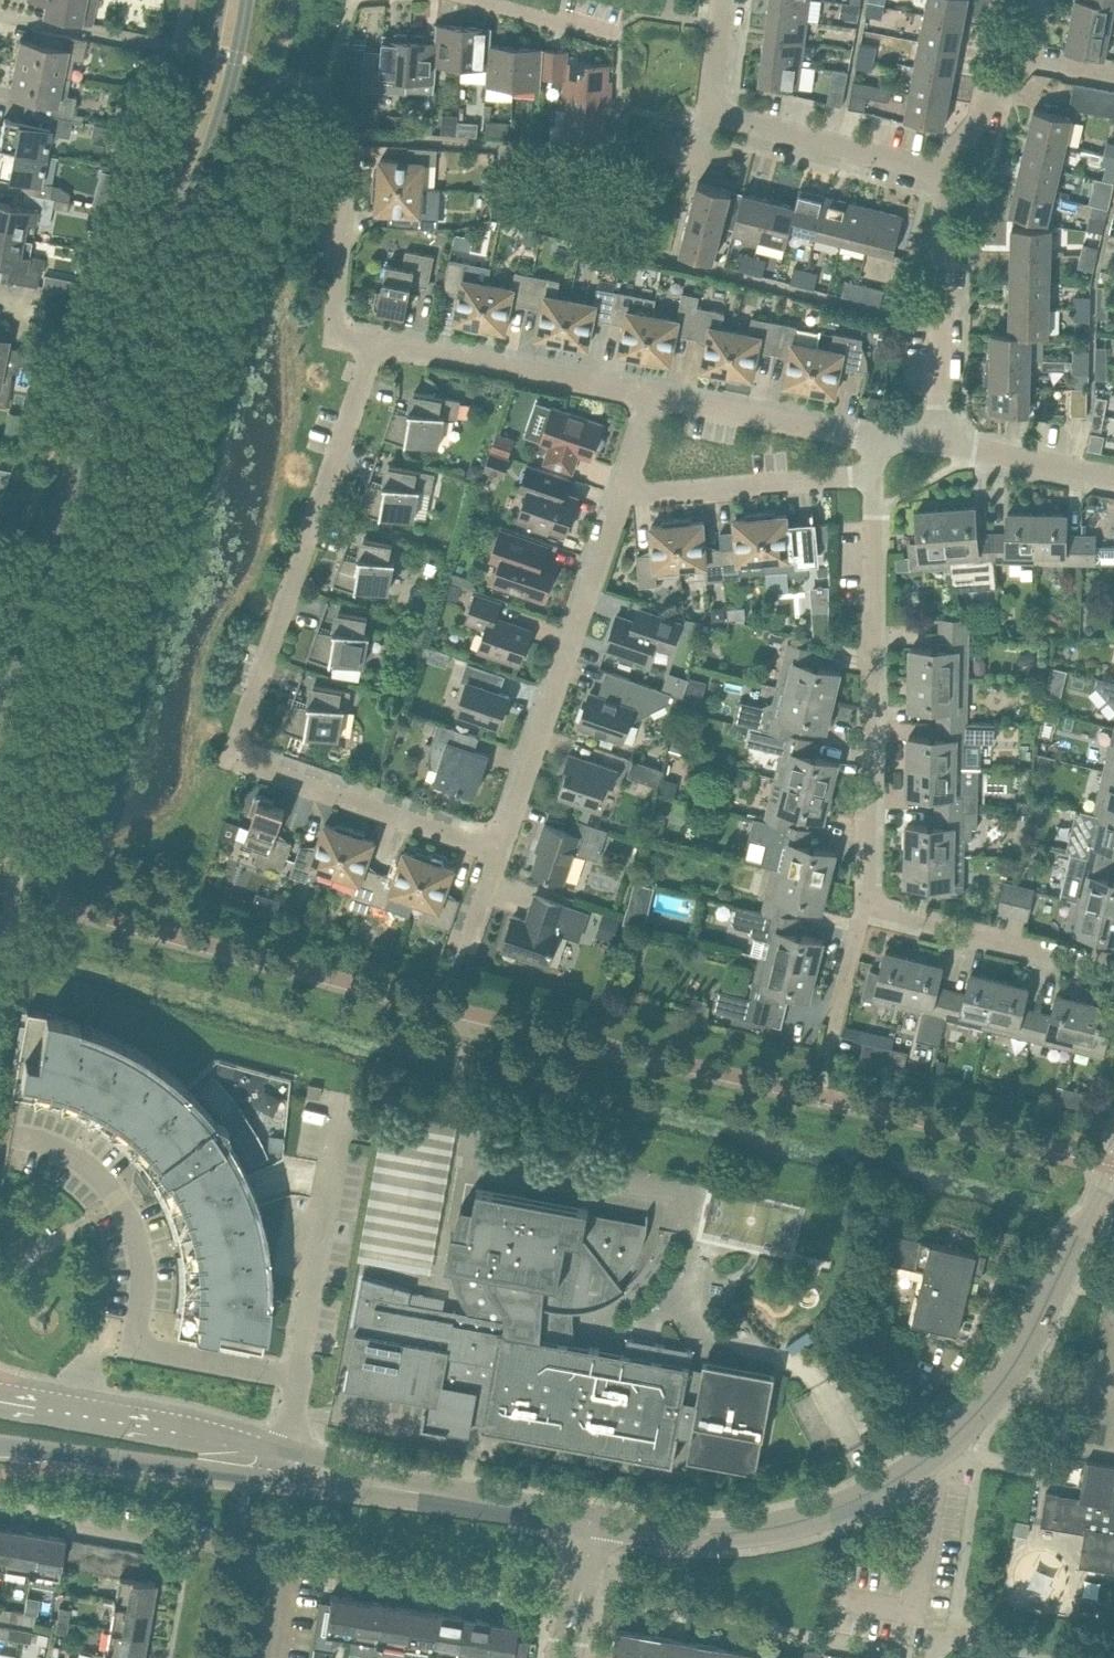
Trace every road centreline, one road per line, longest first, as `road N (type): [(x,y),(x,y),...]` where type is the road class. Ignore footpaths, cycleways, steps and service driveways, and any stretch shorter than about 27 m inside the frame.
road 1 (residential): [(374,343),(242,733),(254,766),(500,853)]
road 2 (unclassified): [(592,1521),(680,1534),(752,1531),(828,1512),(927,1462),(1018,1361),(1113,1173)]
road 3 (tertiary): [(0,699),(172,215)]
road 4 (residential): [(293,1375),(136,1347),(139,1245),(117,1198),(71,1153),(15,1134)]
road 5 (residential): [(863,905),(872,475)]
road 6 (residential): [(500,853),(623,496)]
road 7 (residential): [(944,172),(713,112),(724,0)]
road 8 (residential): [(273,1657),(284,1582),(267,1560),(190,1536),(71,1515)]
road 9 (unclassified): [(284,1450),(0,1395)]
road 10 (residential): [(655,398),(374,343)]
road 11 (unclassified): [(0,1446),(282,1479)]
road 12 (residential): [(938,441),(944,172)]
road 13 (residential): [(1113,968),(863,905)]
road 14 (residential): [(872,475),(623,496)]
road 15 (unclassified): [(359,1480),(592,1521)]
road 16 (residential): [(886,439),(655,398)]
road 17 (residential): [(374,343),(356,339),(337,313),(355,132)]
road 18 (tertiary): [(172,215),(211,143),(238,57),(246,0)]
road 19 (tertiary): [(219,0),(172,215)]
road 20 (residential): [(944,172),(954,149),(1030,58),(1041,0)]
road 21 (residential): [(1113,475),(938,441)]
road 22 (residential): [(828,1049),(863,905)]
road 23 (residential): [(618,39),(481,0)]

